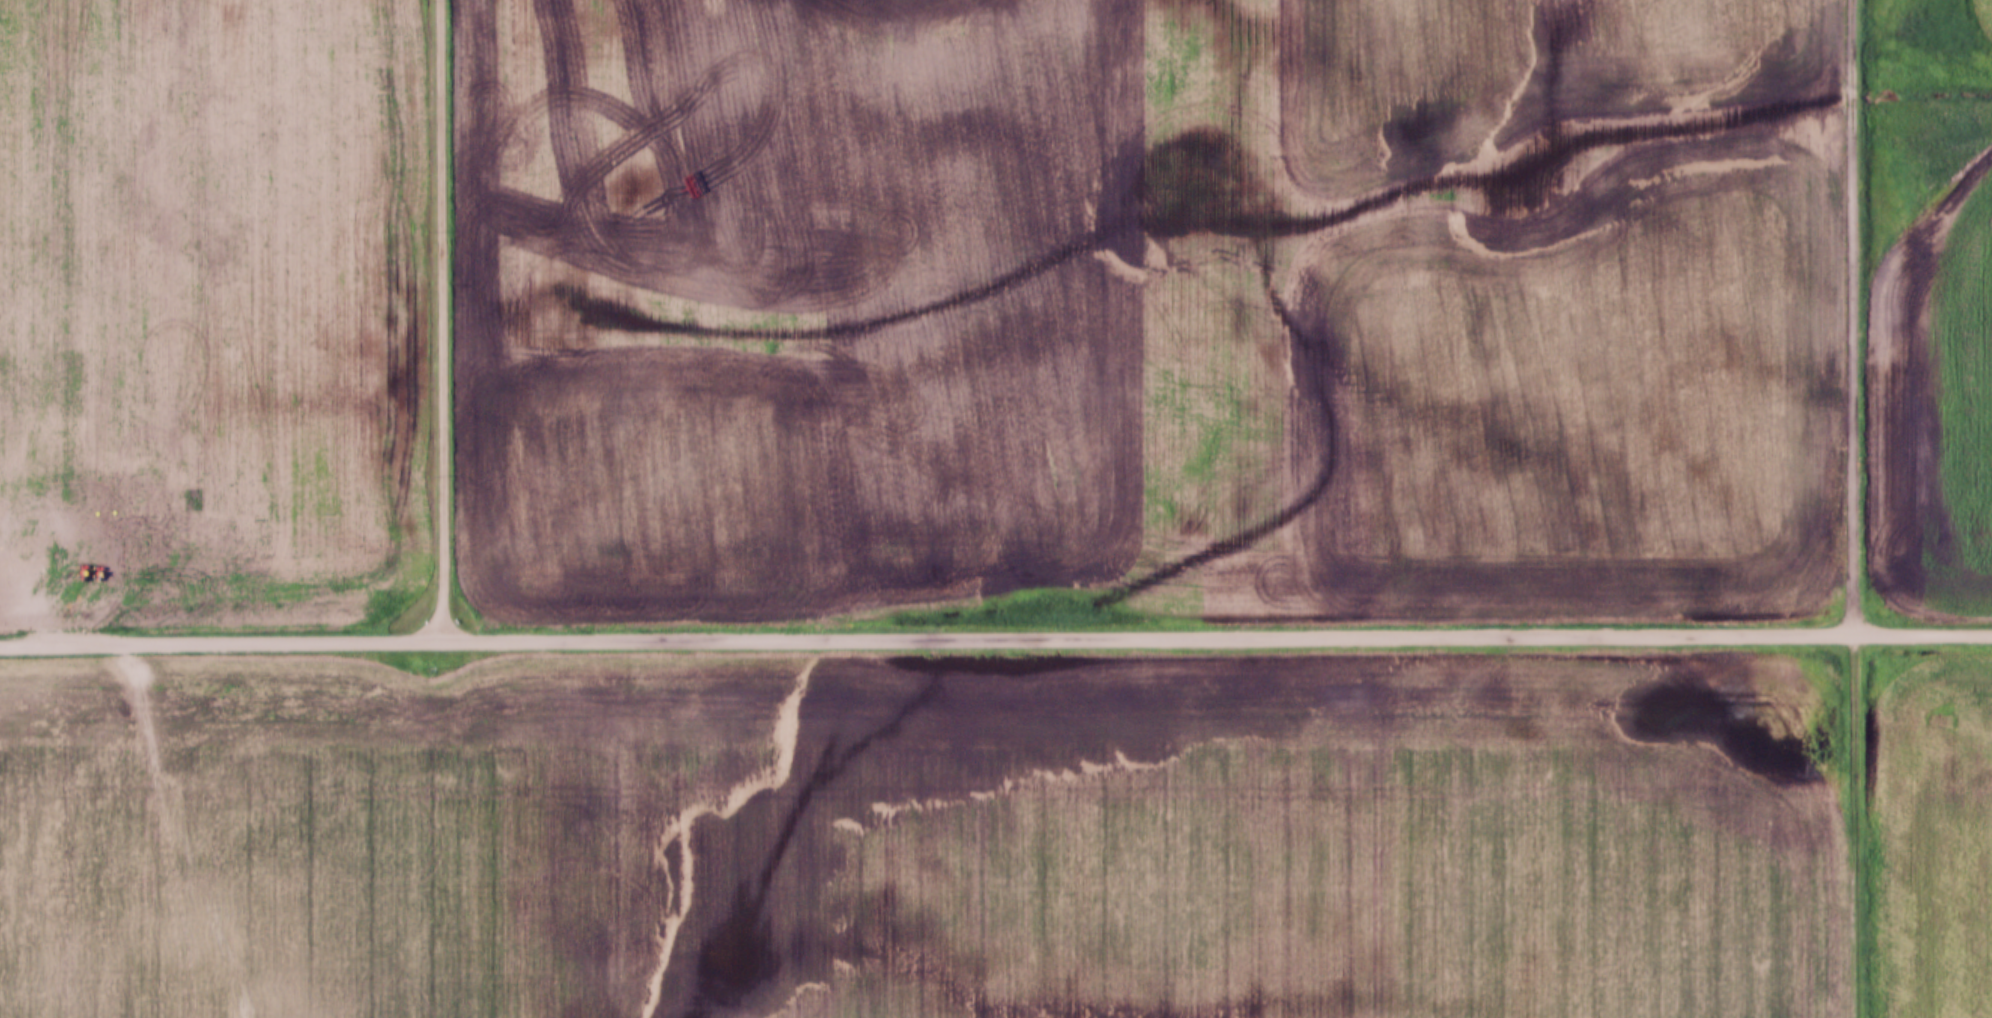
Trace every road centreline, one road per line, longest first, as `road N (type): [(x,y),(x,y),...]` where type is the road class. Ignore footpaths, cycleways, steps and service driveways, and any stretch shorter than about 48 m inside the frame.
road 1 (residential): [(0,645),(1991,632)]
road 2 (track): [(1856,1017),(1855,0)]

